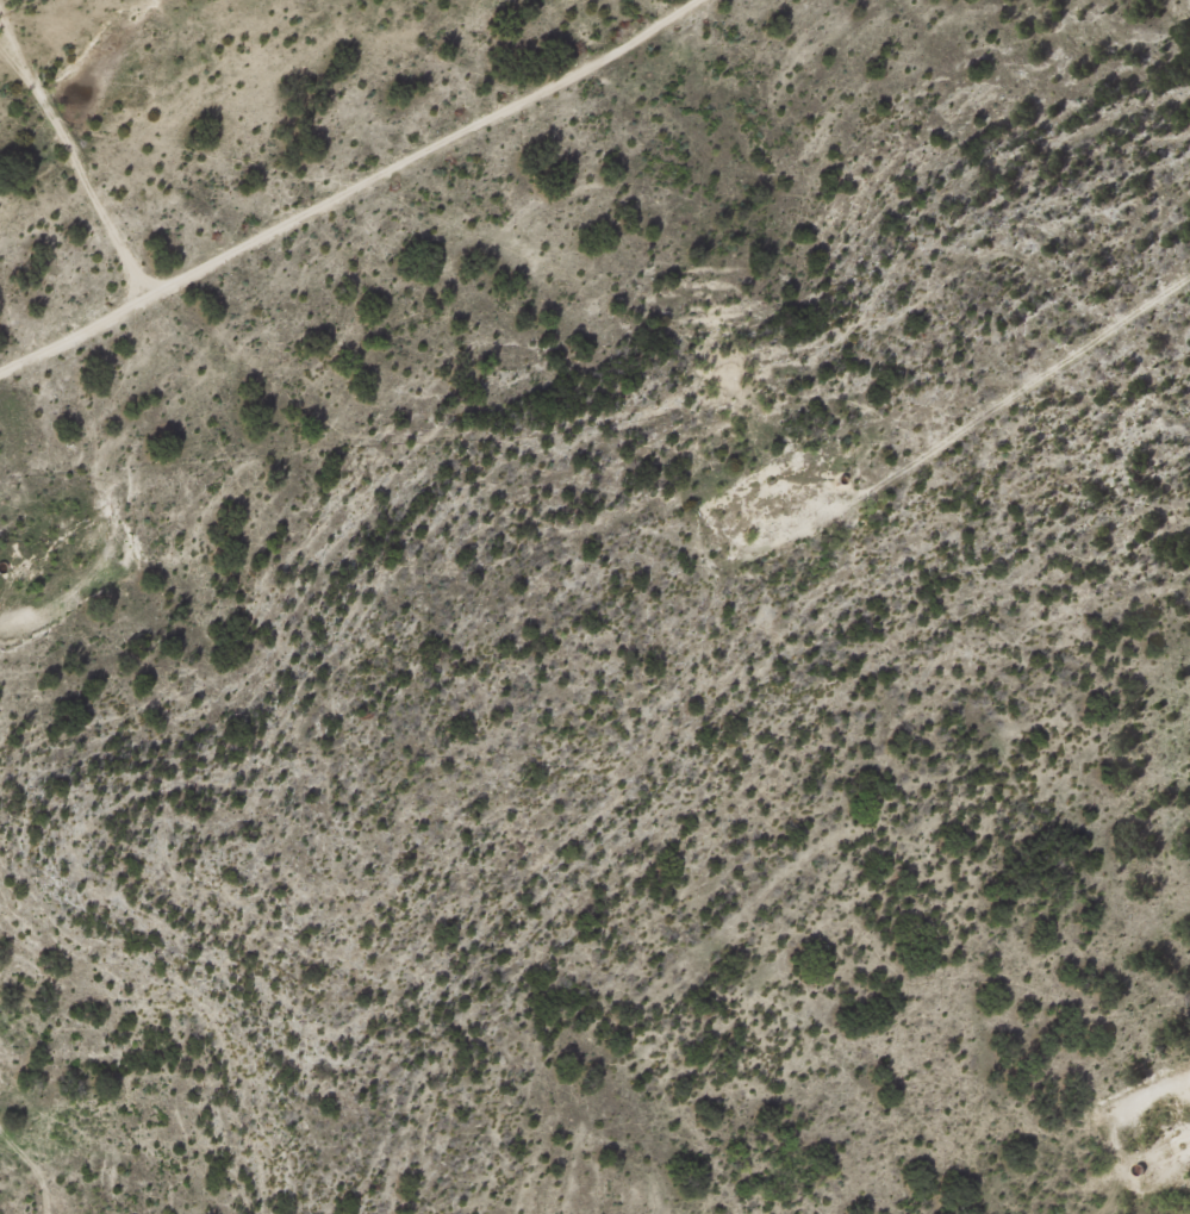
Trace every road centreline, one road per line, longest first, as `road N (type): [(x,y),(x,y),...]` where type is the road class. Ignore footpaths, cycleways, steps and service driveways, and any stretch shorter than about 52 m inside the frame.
road 1 (track): [(775,0),(0,390)]
road 2 (track): [(647,680),(917,580),(1189,391)]

